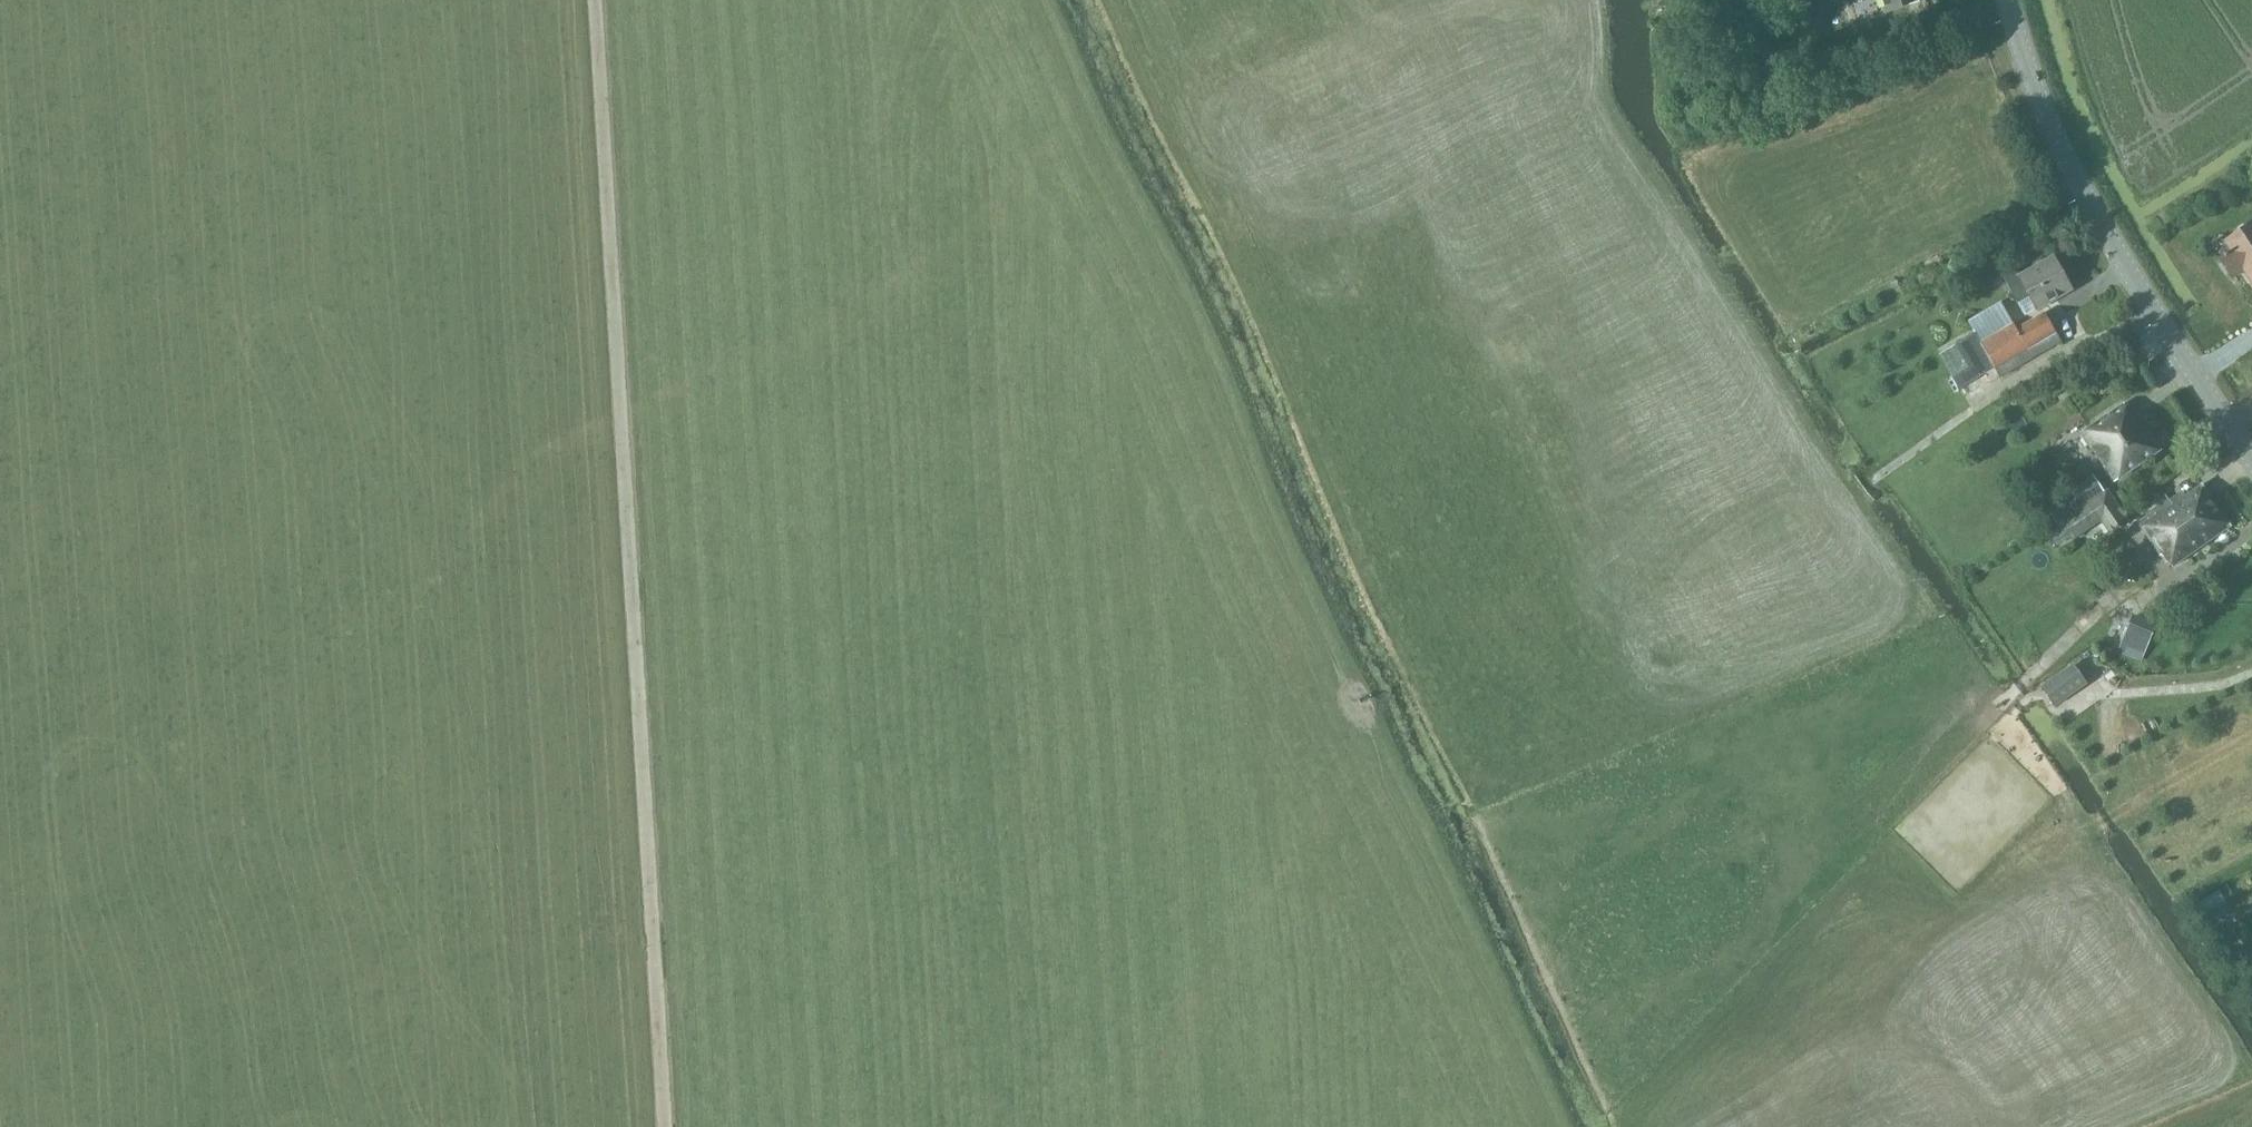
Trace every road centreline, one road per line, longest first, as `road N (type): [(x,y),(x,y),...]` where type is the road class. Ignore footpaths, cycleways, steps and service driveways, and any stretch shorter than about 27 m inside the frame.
road 1 (tertiary): [(2251,454),(2072,160),(2010,0)]

